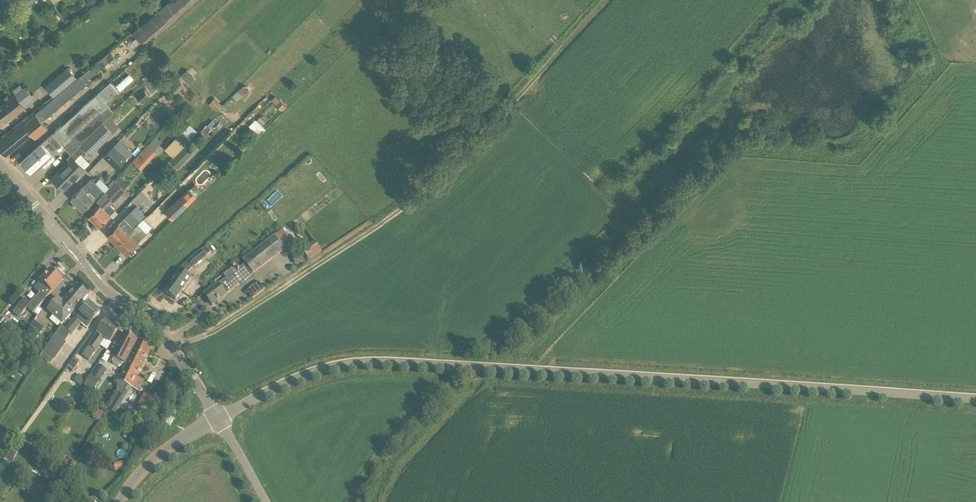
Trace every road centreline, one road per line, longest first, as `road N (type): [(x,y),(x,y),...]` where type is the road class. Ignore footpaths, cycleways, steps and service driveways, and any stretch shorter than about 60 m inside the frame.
road 1 (tertiary): [(218,419),(319,370),(376,360),(975,399)]
road 2 (track): [(605,0),(422,193),(175,350)]
road 3 (tertiary): [(218,419),(167,338),(101,282),(0,165)]
road 4 (unclassified): [(120,501),(150,462),(218,419)]

